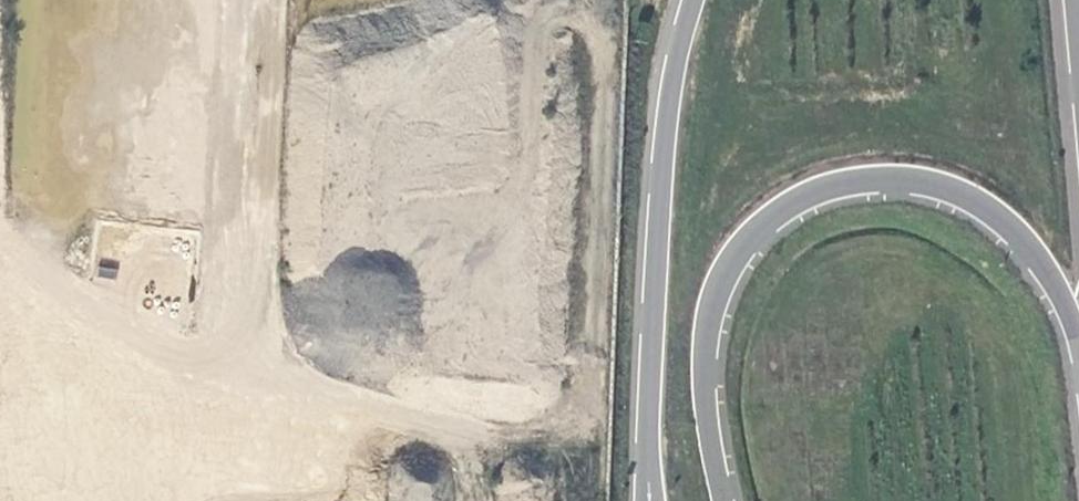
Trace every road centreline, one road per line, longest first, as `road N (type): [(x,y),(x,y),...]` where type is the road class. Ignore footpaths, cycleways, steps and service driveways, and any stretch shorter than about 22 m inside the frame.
road 1 (trunk): [(728,500),(711,409),(717,302),(739,255),(792,206),(873,180),(958,192),(1011,226),(1049,268),(1078,335)]
road 2 (trunk): [(694,0),(665,148),(651,500)]

